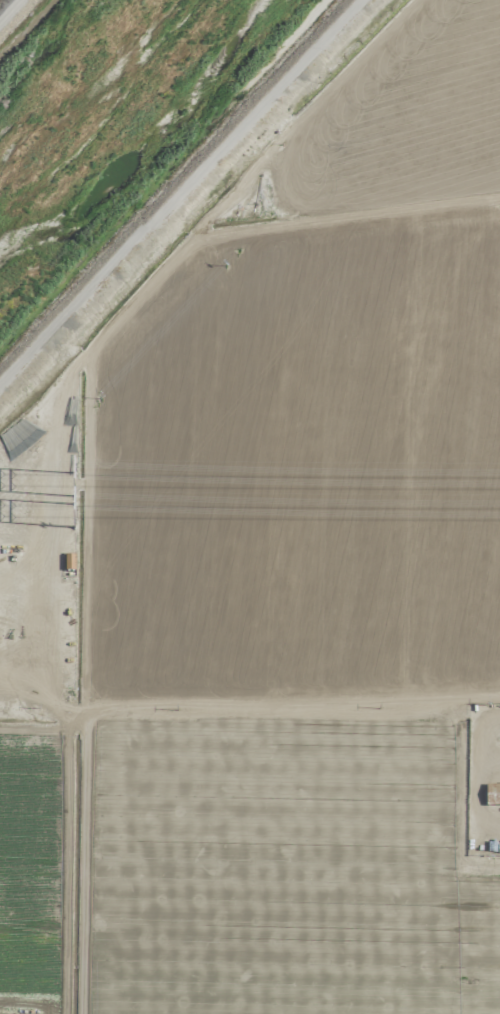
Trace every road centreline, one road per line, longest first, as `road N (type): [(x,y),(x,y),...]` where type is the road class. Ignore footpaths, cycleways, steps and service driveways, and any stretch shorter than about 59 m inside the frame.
road 1 (residential): [(362,0),(0,391)]
road 2 (residential): [(0,716),(447,714),(499,703)]

